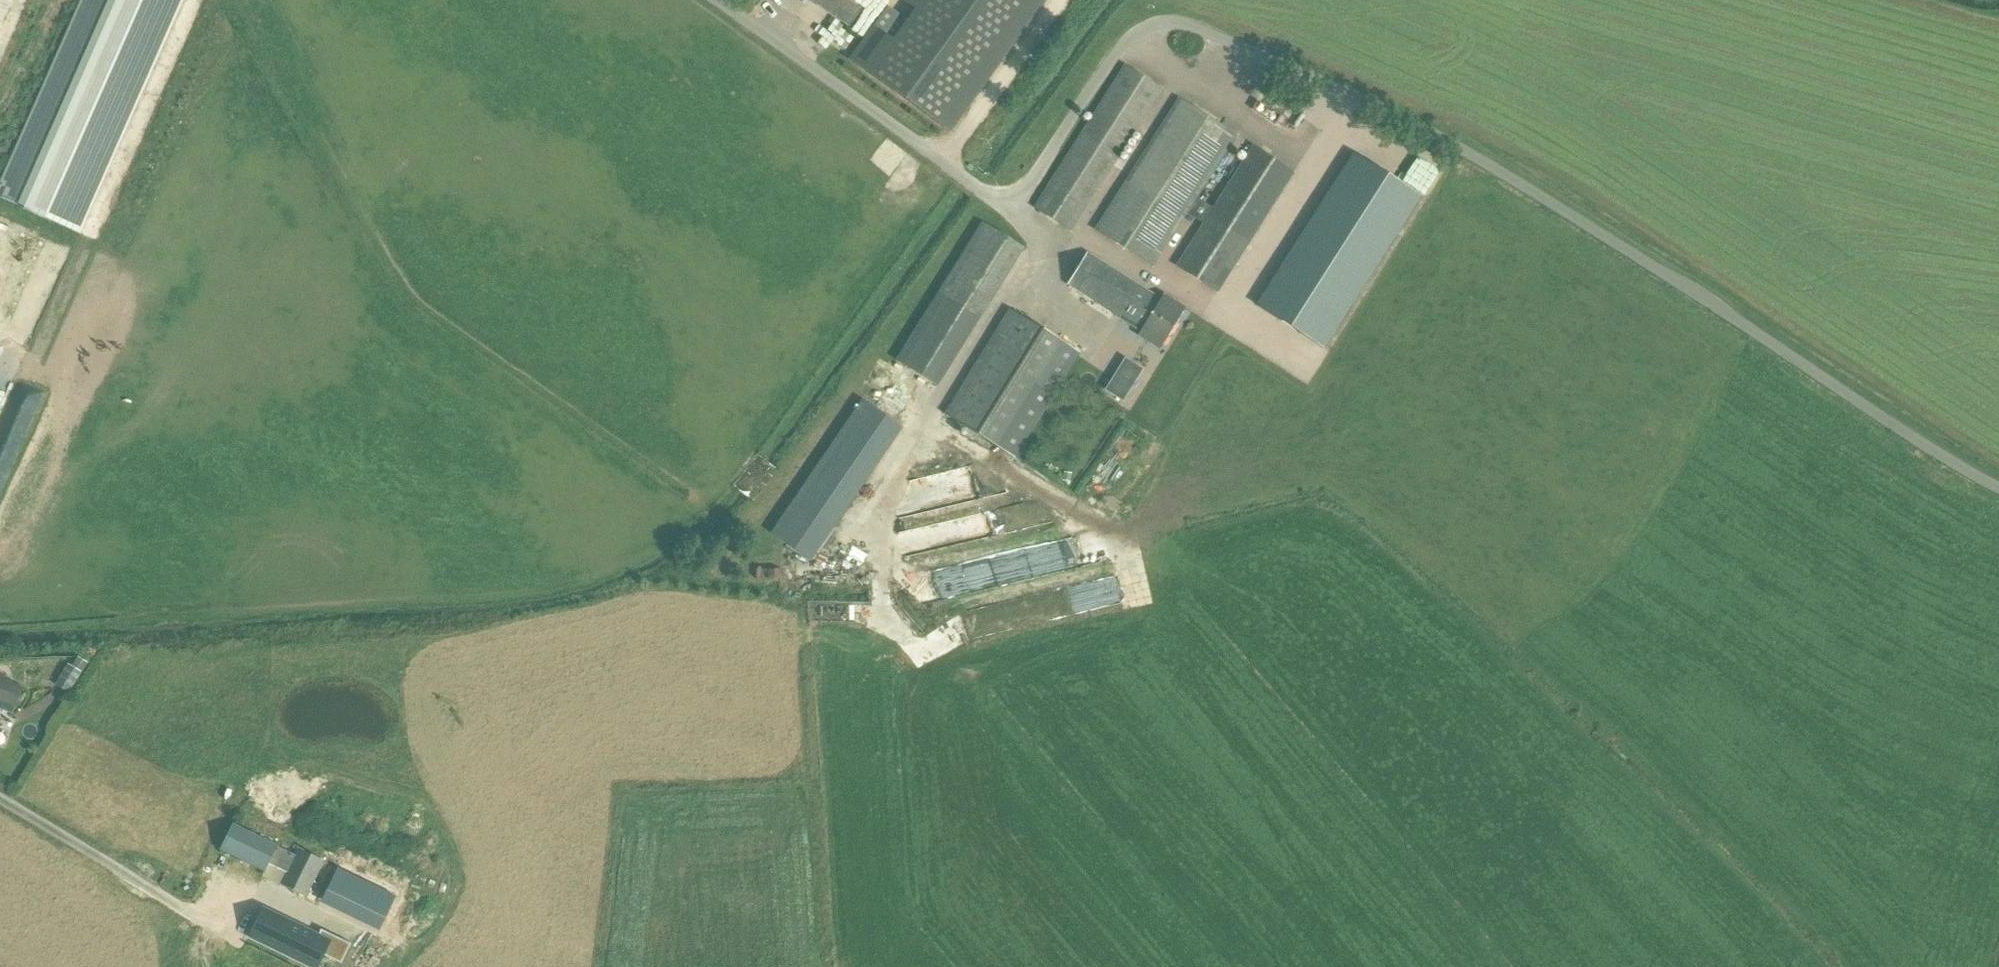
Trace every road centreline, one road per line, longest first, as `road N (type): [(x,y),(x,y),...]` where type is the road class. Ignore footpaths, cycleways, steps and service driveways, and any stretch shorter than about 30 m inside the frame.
road 1 (unclassified): [(715,0),(998,201),(1028,191),(1130,38),(1155,24),(1200,30),(1470,153),(1998,488)]

